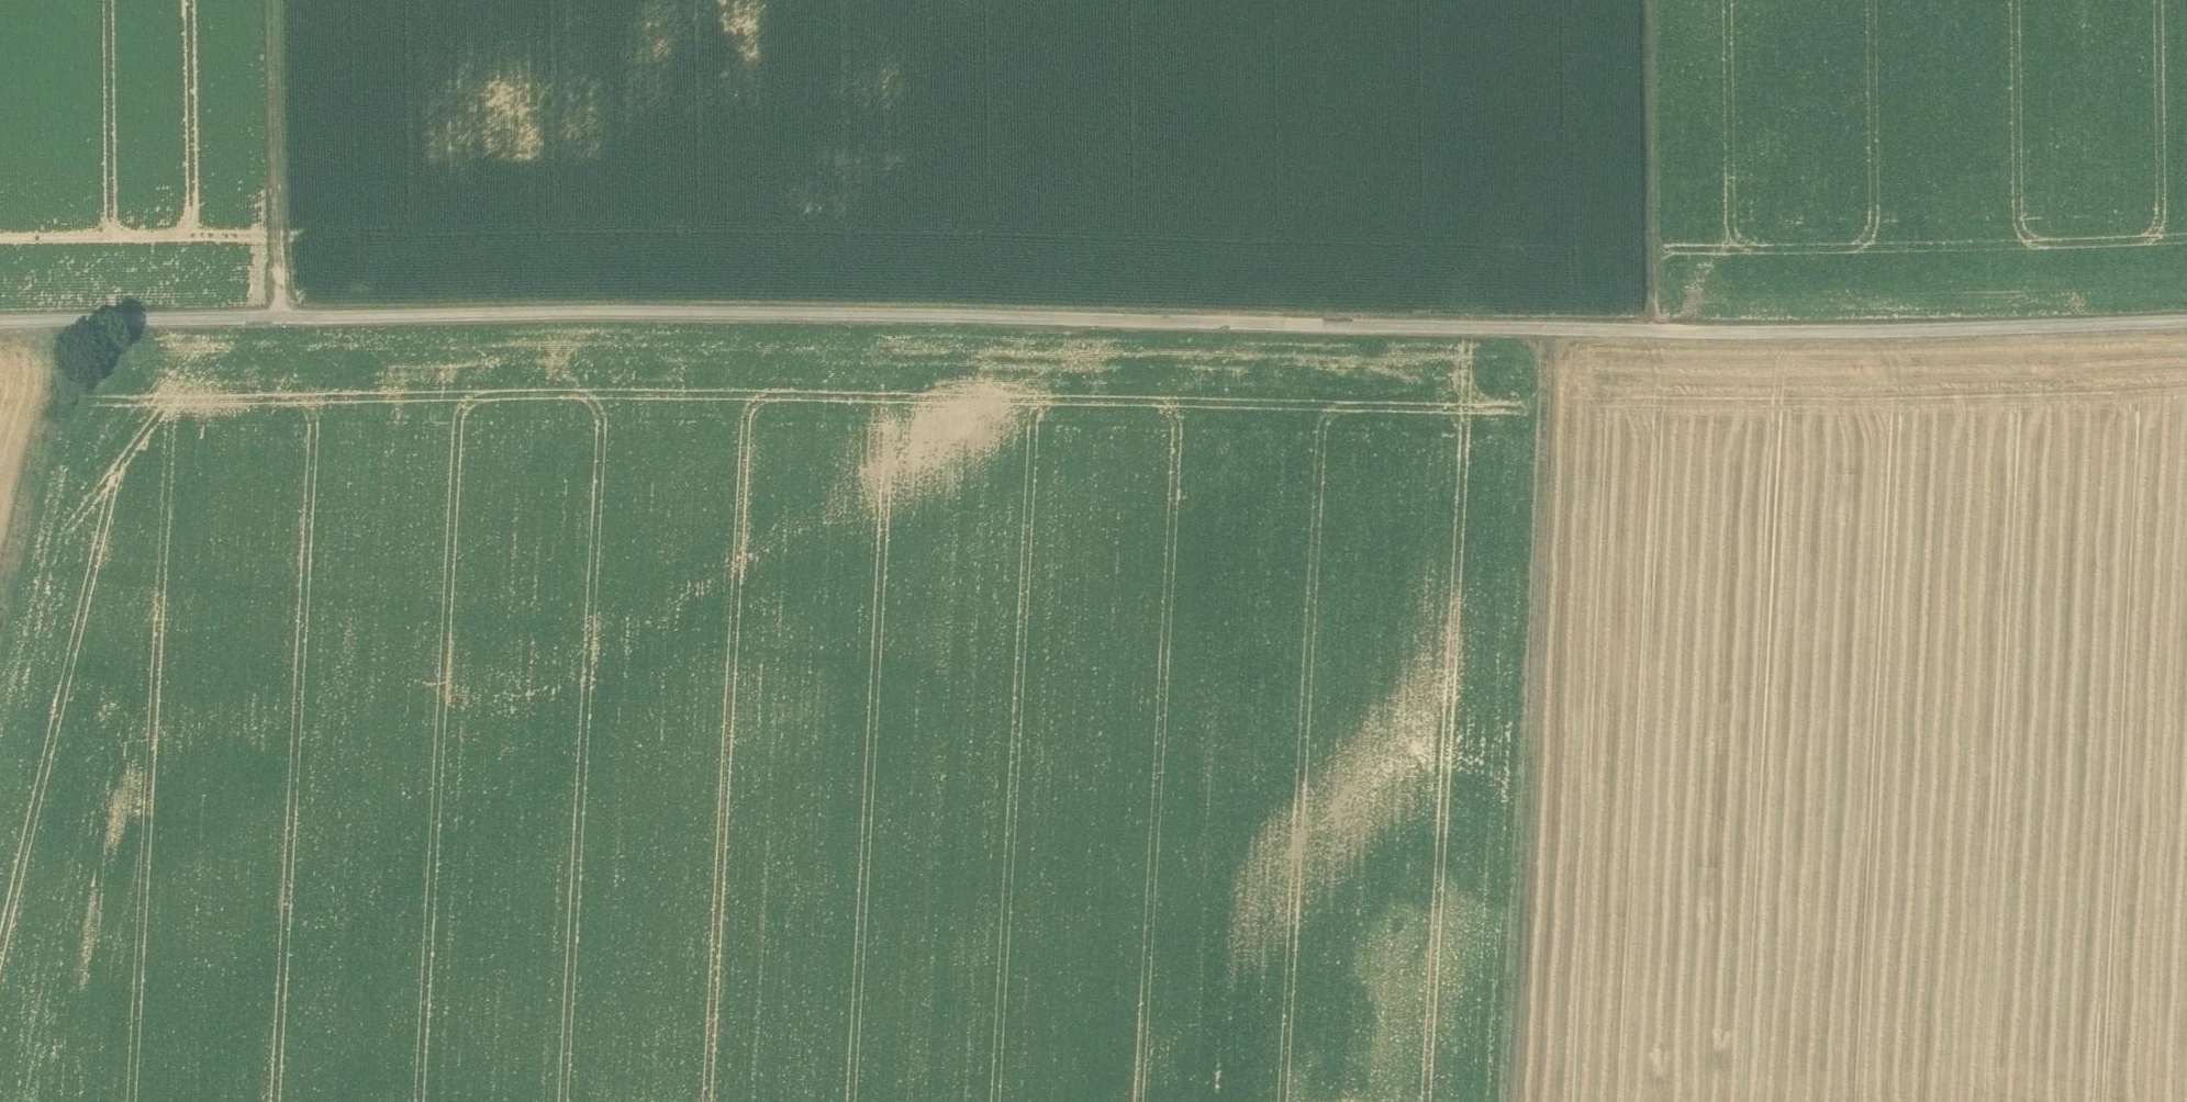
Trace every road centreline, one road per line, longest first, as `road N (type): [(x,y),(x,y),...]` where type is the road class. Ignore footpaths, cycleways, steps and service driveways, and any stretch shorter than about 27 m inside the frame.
road 1 (unclassified): [(2186,322),(1884,335),(675,315),(0,322)]
road 2 (track): [(281,318),(272,0)]
road 3 (track): [(68,320),(0,607)]

